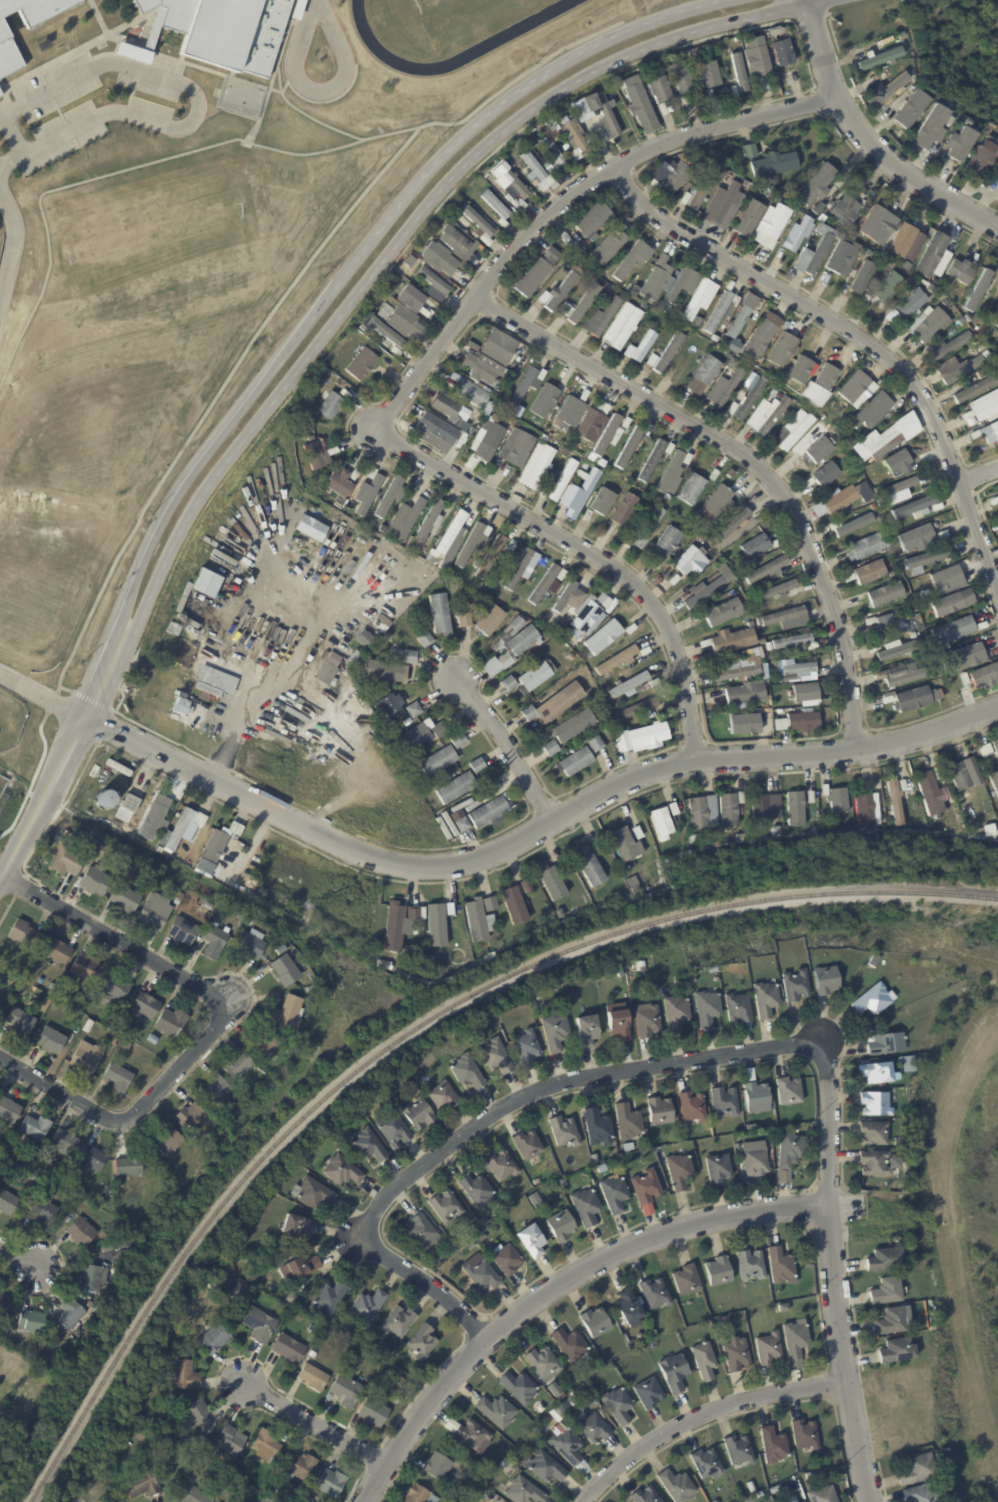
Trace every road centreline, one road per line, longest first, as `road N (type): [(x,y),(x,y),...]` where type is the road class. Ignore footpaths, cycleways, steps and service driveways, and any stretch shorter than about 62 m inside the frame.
road 1 (tertiary): [(0,887),(189,483),(434,183),(528,97),(626,43),(782,0)]
road 2 (residential): [(699,760),(685,671),(669,627),(644,592),(377,422),(415,365),(530,232),(620,163),(843,99)]
road 3 (residential): [(997,706),(856,751),(699,760),(493,857),(420,868),(359,854),(81,719)]
road 4 (residential): [(856,751),(834,602),(774,474),(474,296)]
road 5 (residential): [(997,581),(962,482),(907,372),(675,224),(620,163)]
road 6 (residential): [(828,1205),(718,1218),(646,1239),(570,1276),(454,1371),(361,1501)]
road 7 (residential): [(0,1059),(119,1120),(214,1027),(227,997),(5,878)]
road 8 (residential): [(820,1040),(538,1090),(411,1173),(353,1240)]
road 9 (residential): [(811,0),(843,99),(896,162),(997,228)]
road 10 (residential): [(867,1501),(841,1381),(828,1205)]
road 11 (residential): [(585,1501),(652,1445),(695,1421),(841,1381)]
road 12 (residential): [(552,824),(458,681)]
road 13 (residential): [(353,1240),(434,1289),(485,1341)]
road 14 (residential): [(828,1205),(820,1040)]
road 15 (residential): [(242,1382),(383,1464)]

